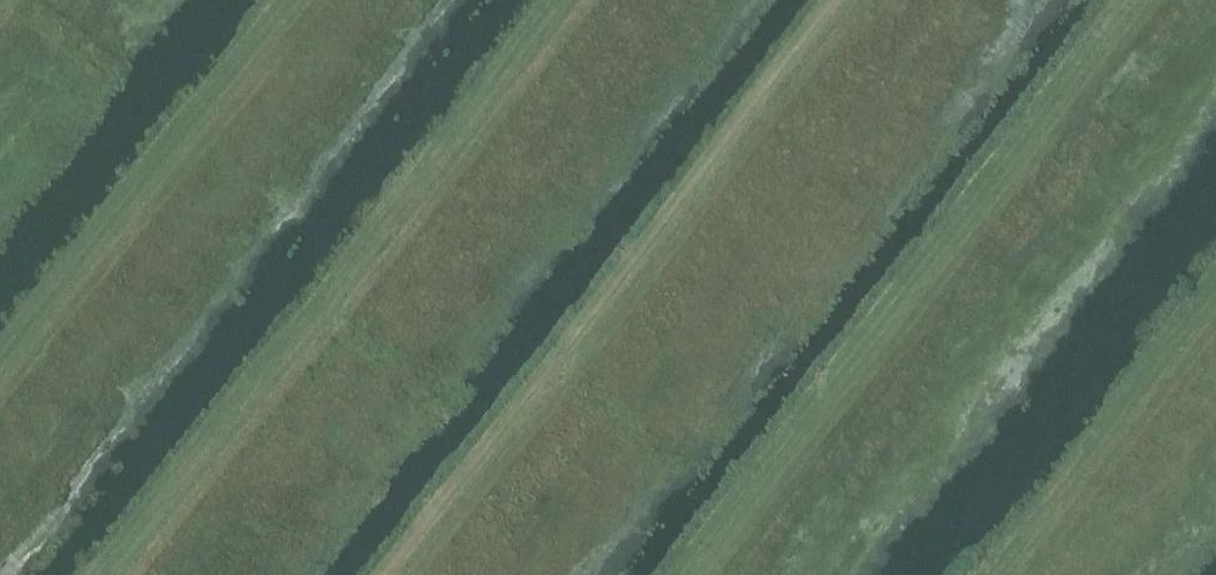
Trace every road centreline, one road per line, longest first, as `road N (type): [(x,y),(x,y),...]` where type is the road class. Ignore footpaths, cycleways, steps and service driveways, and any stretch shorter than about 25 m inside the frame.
road 1 (track): [(390,574),(838,0)]

